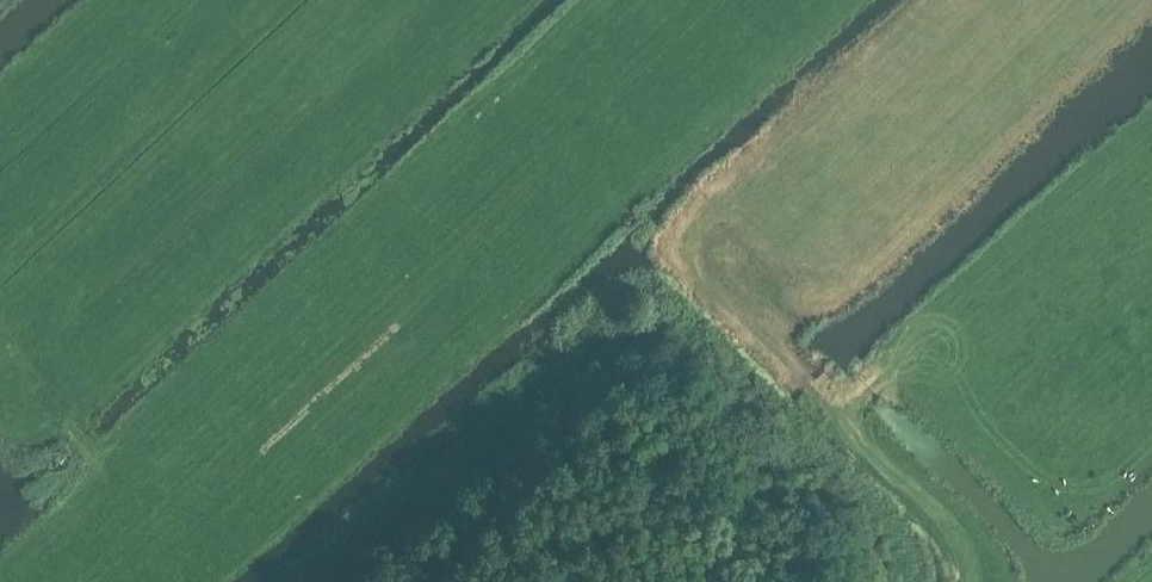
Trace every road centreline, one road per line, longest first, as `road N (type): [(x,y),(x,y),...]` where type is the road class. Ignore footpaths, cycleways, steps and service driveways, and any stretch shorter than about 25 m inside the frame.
road 1 (track): [(970,310),(842,408),(770,340)]
road 2 (track): [(842,408),(965,547),(964,581)]

